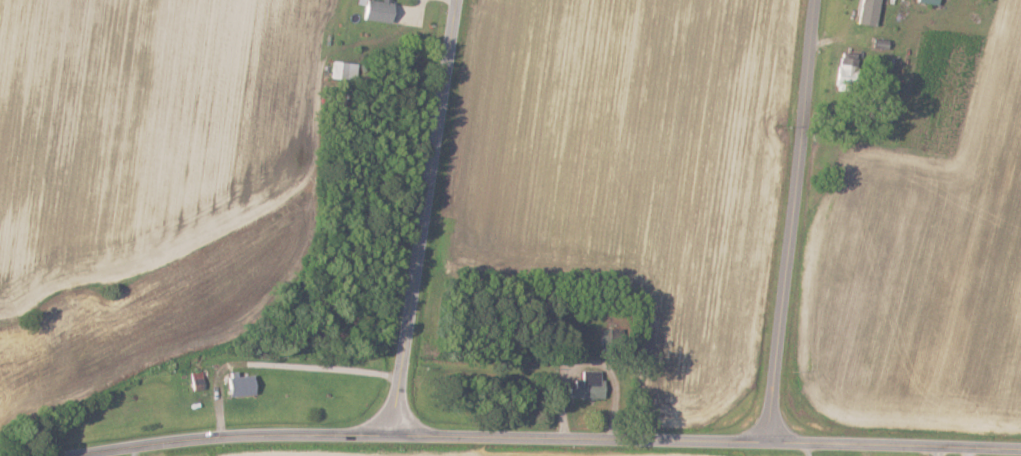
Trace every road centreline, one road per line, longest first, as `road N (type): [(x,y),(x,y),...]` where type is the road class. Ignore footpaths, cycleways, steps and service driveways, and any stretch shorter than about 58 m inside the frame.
road 1 (residential): [(87,455),(198,437),(393,434),(1020,447)]
road 2 (residential): [(768,441),(810,0)]
road 3 (residential): [(393,434),(457,0)]

